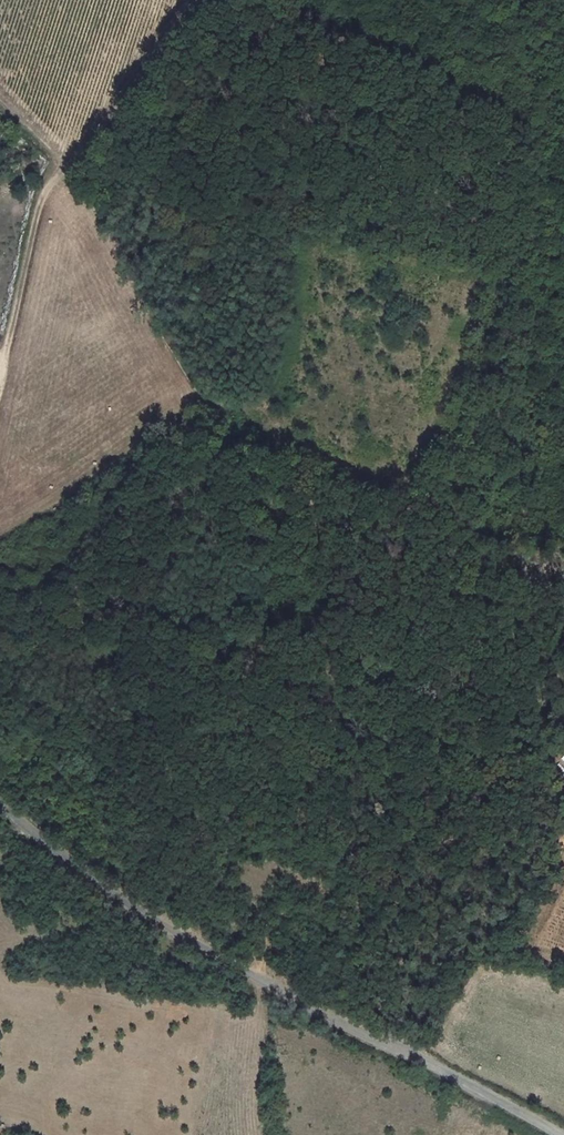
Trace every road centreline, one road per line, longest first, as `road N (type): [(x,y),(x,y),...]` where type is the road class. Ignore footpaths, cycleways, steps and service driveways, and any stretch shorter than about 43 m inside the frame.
road 1 (unclassified): [(0,802),(132,903),(258,982),(442,1068),(559,1134)]
road 2 (track): [(196,0),(46,194),(0,388)]
road 3 (track): [(0,1100),(145,1048),(254,1024),(258,982)]

